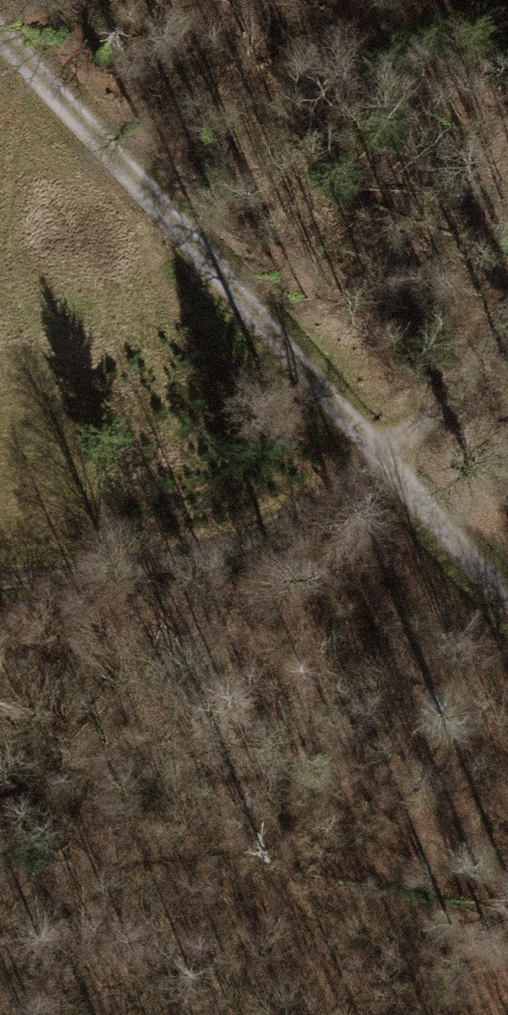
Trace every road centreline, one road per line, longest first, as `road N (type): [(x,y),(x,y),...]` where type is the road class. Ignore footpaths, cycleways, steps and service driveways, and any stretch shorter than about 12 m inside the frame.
road 1 (track): [(0,576),(243,542),(427,416),(507,317)]
road 2 (track): [(191,240),(507,606)]

